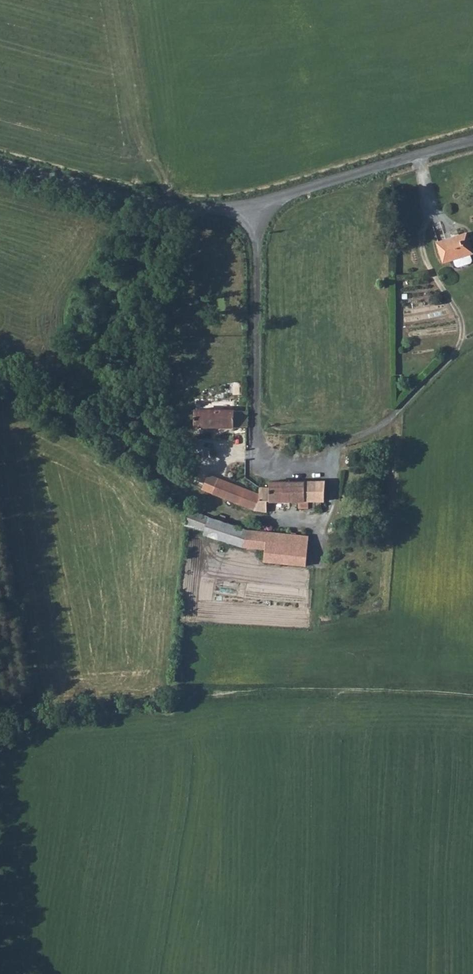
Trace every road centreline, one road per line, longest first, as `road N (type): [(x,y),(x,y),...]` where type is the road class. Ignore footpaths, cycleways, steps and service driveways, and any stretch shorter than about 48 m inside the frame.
road 1 (unclassified): [(472,139),(221,209),(189,209),(0,161)]
road 2 (track): [(391,419),(463,339),(463,319),(420,243),(431,215)]

